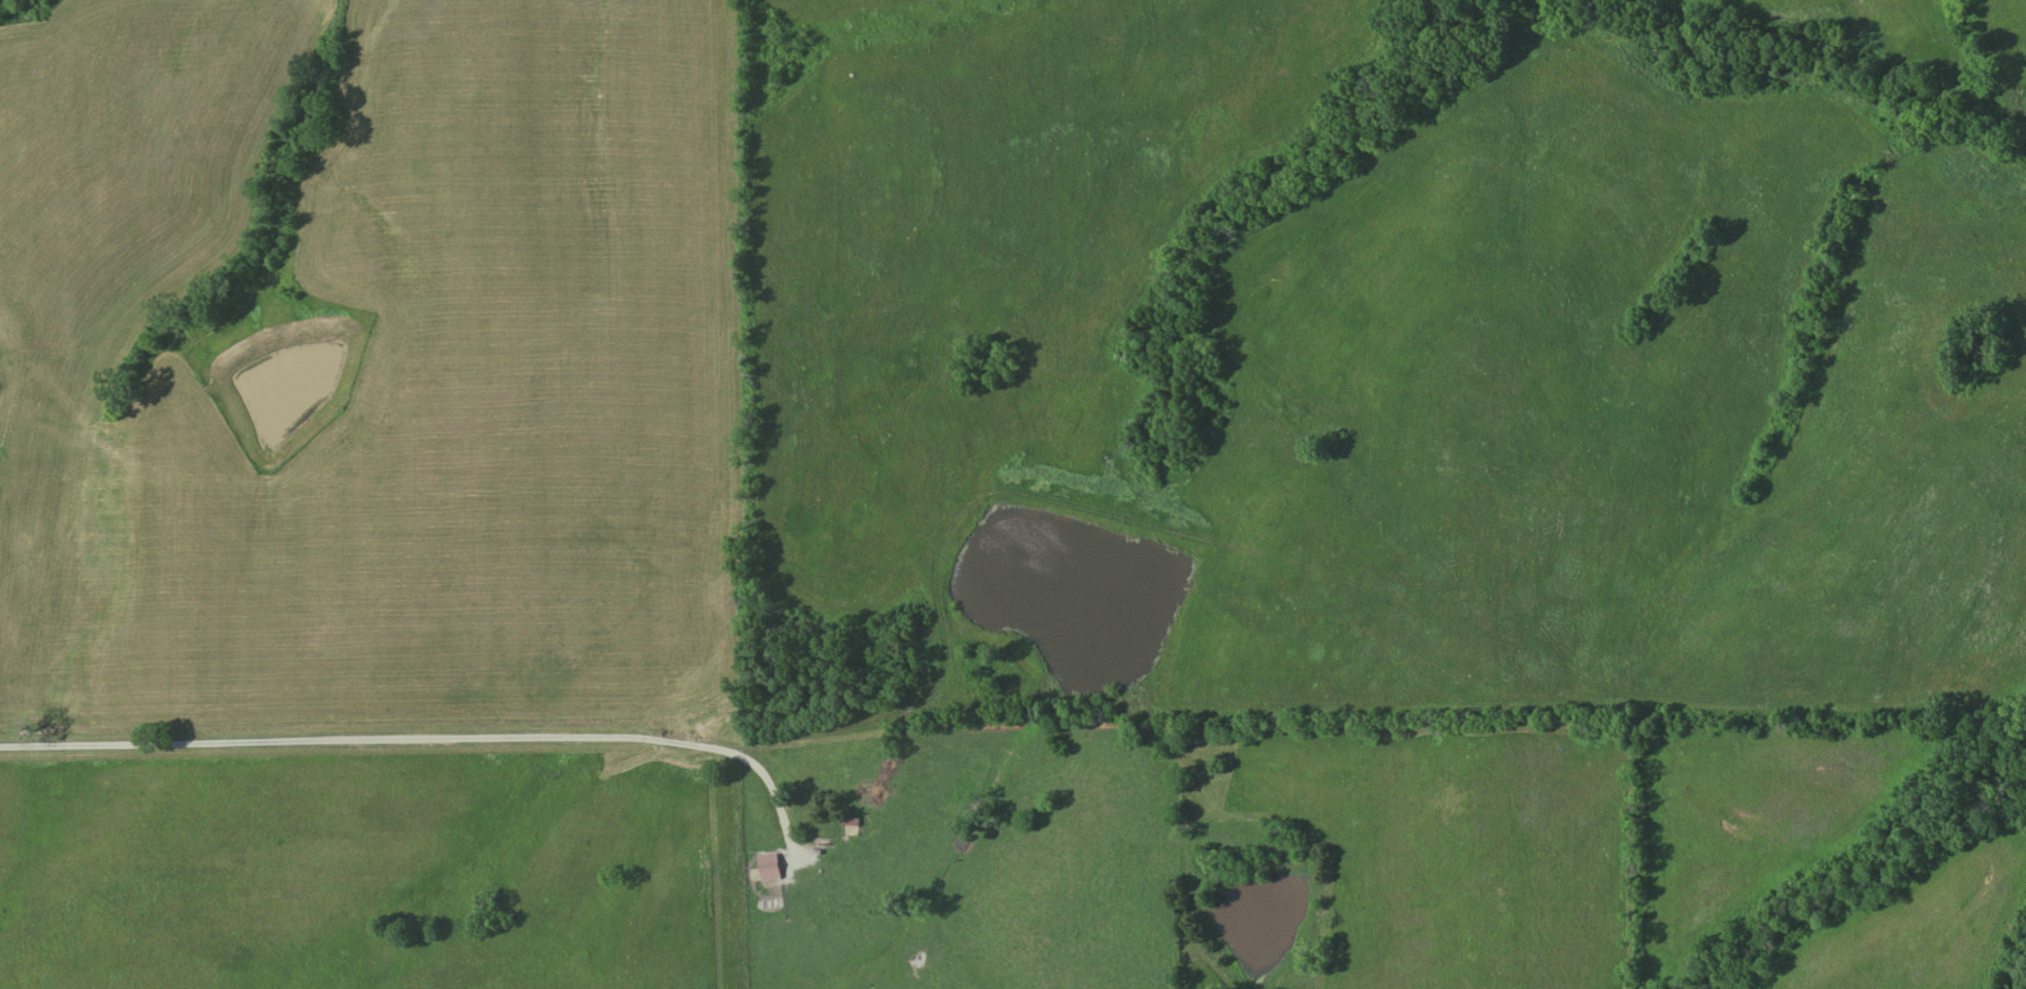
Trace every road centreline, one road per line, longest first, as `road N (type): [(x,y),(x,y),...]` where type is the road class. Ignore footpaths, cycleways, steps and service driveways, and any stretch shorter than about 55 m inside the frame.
road 1 (track): [(796,863),(2025,840)]
road 2 (residential): [(0,750),(656,742),(719,753),(755,770),(771,789),(796,863)]

